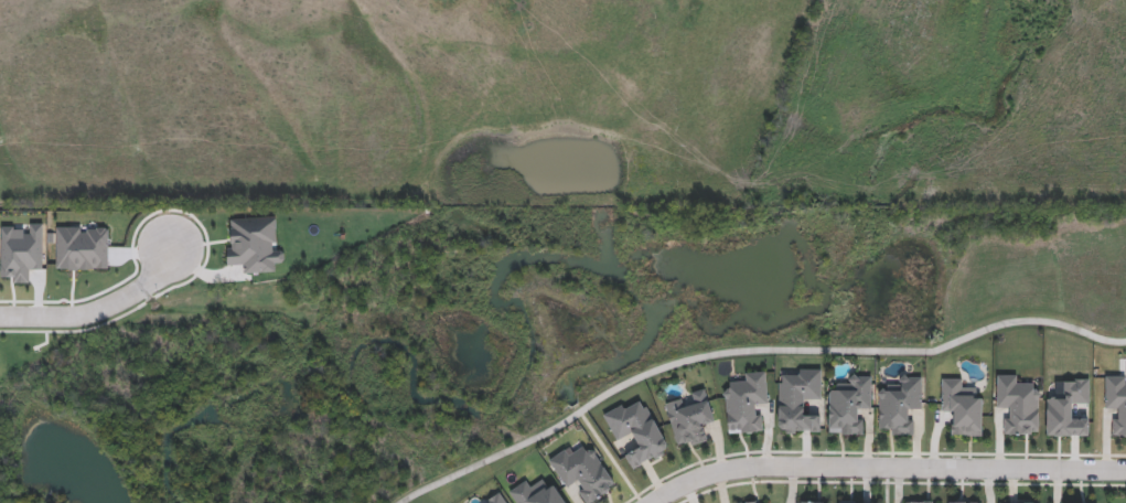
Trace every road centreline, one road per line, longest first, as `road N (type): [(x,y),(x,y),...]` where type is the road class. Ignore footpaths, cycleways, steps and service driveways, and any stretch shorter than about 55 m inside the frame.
road 1 (residential): [(651,502),(734,468),(1125,470)]
road 2 (residential): [(0,312),(72,313),(114,302),(161,271),(173,245)]

